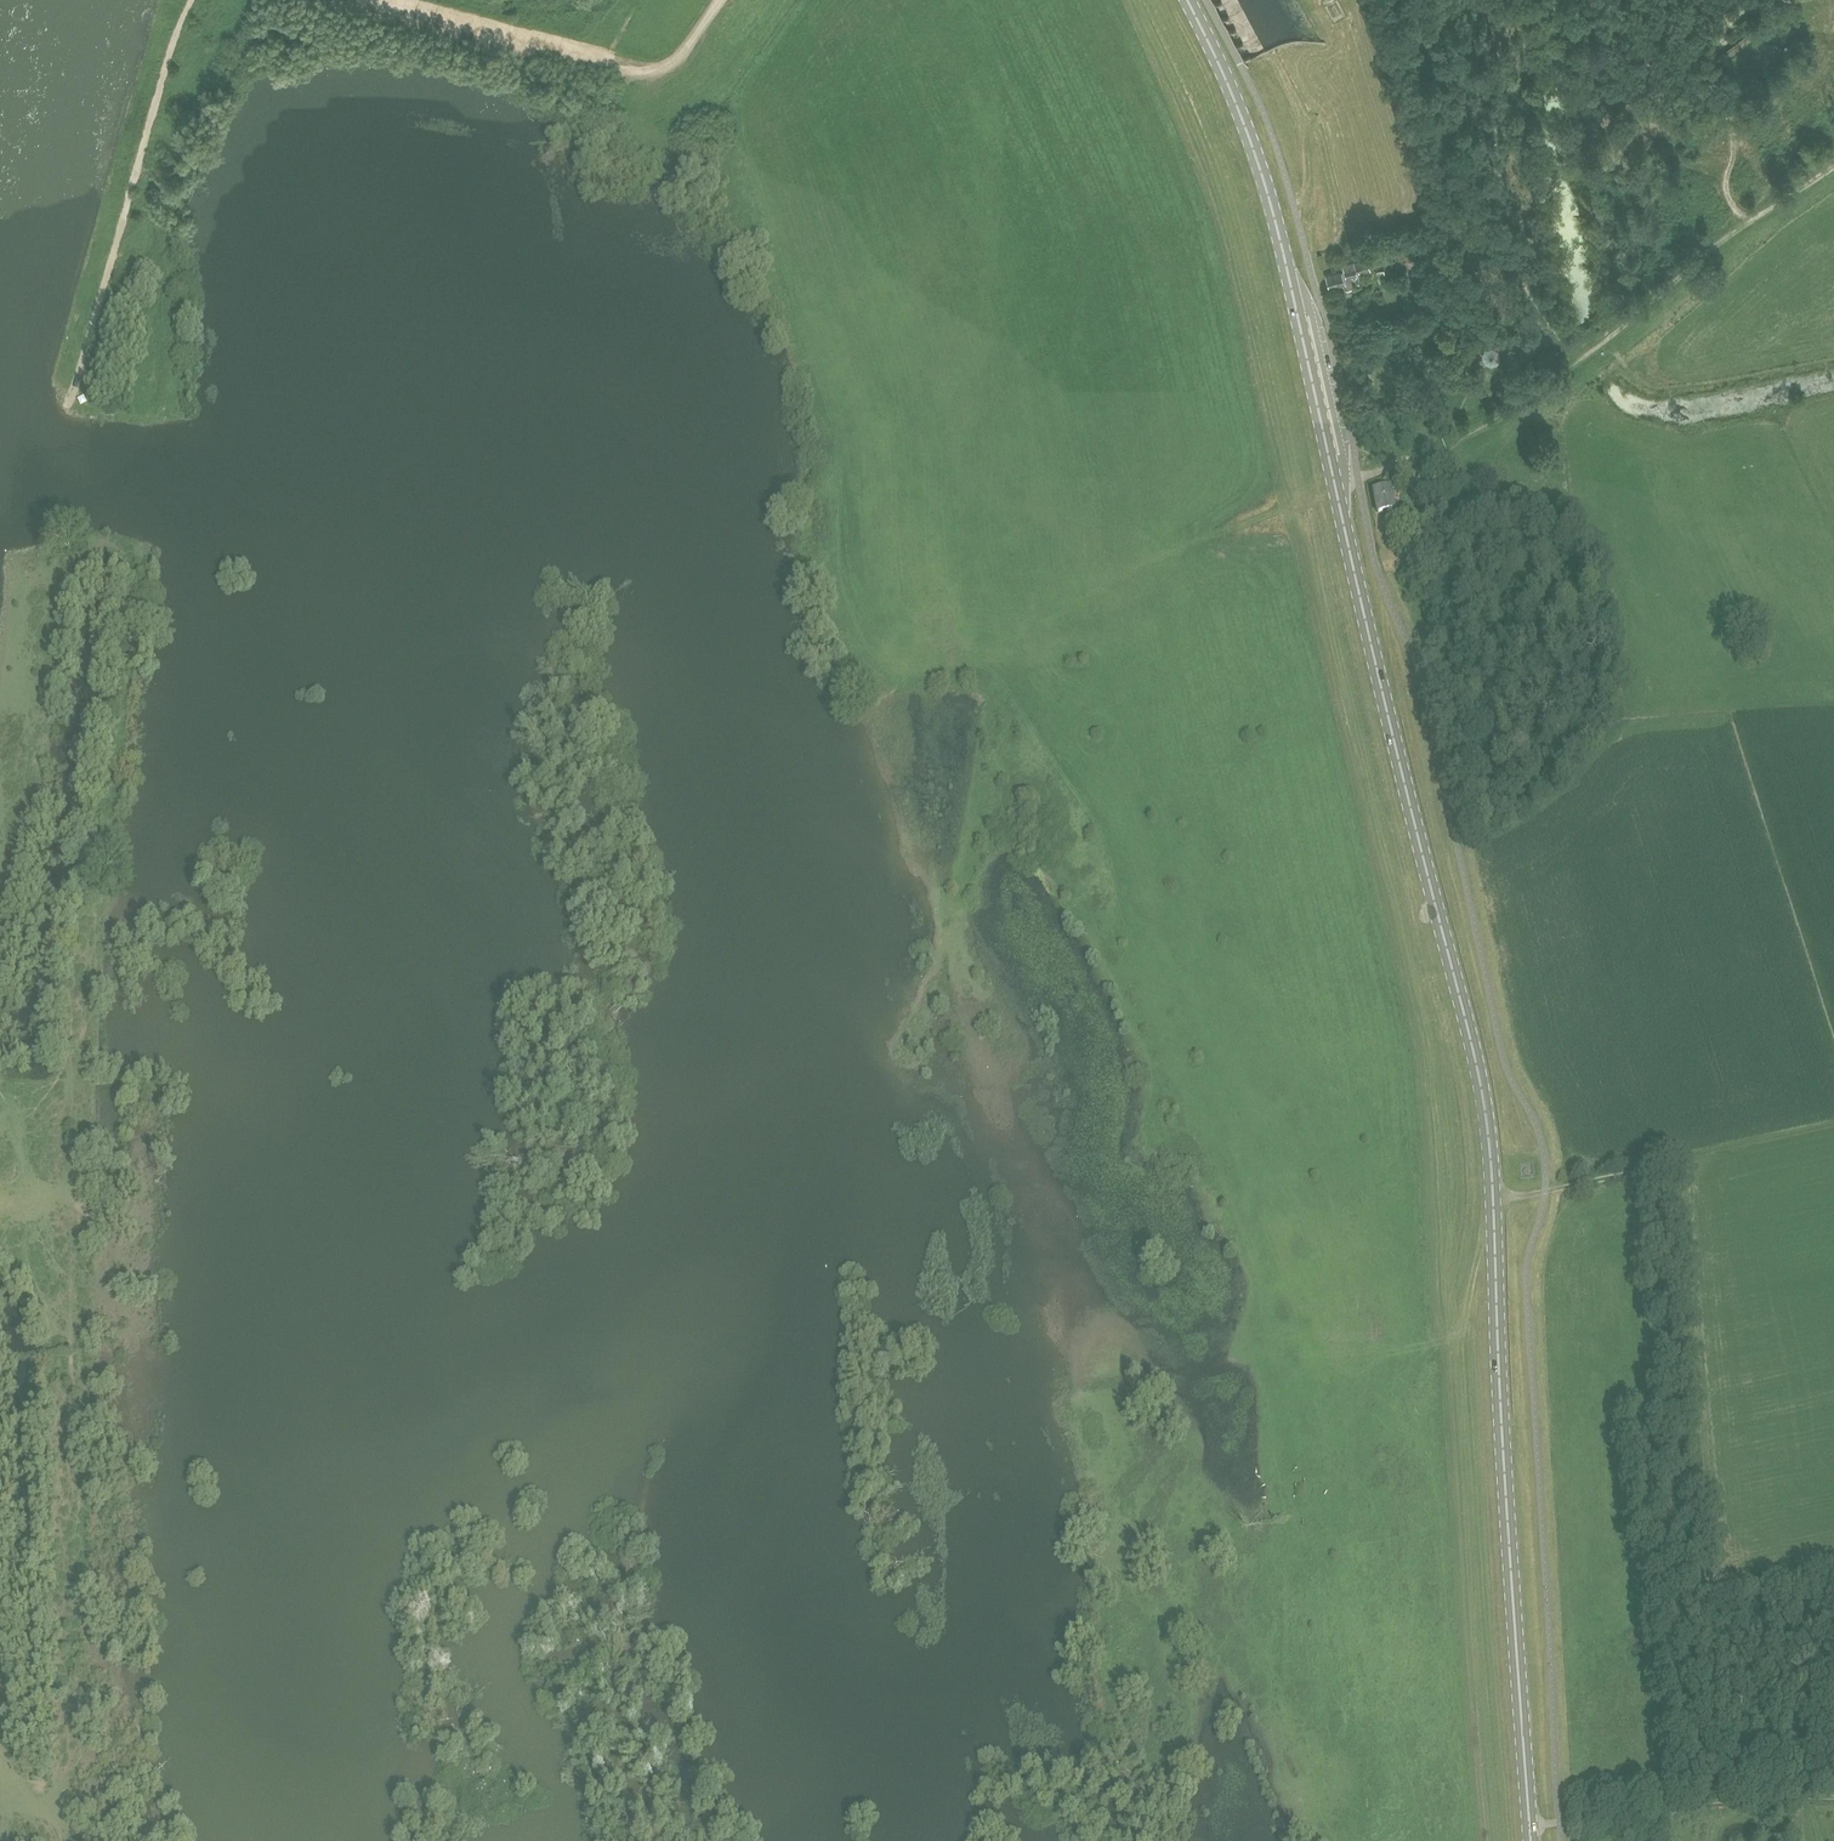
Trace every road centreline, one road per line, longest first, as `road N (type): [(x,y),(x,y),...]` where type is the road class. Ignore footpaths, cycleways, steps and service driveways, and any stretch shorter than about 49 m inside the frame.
road 1 (primary): [(1531,1840),(1490,1147),(1476,1066),(1263,173),(1187,0)]
road 2 (track): [(1493,1197),(1572,1186),(1833,1122)]
road 3 (track): [(1833,1796),(1690,1801),(1530,1827)]

